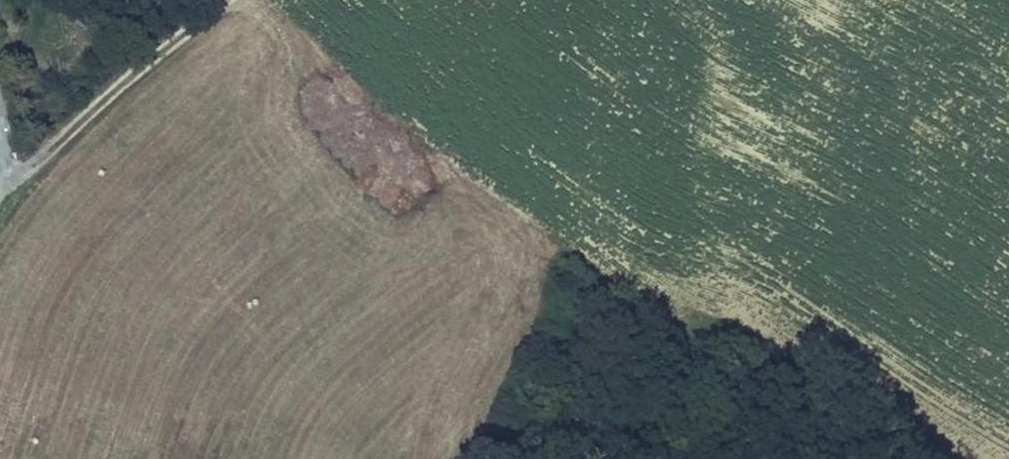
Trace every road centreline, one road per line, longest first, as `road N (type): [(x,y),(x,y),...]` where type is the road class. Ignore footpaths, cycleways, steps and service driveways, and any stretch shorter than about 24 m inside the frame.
road 1 (track): [(0,186),(225,0)]

